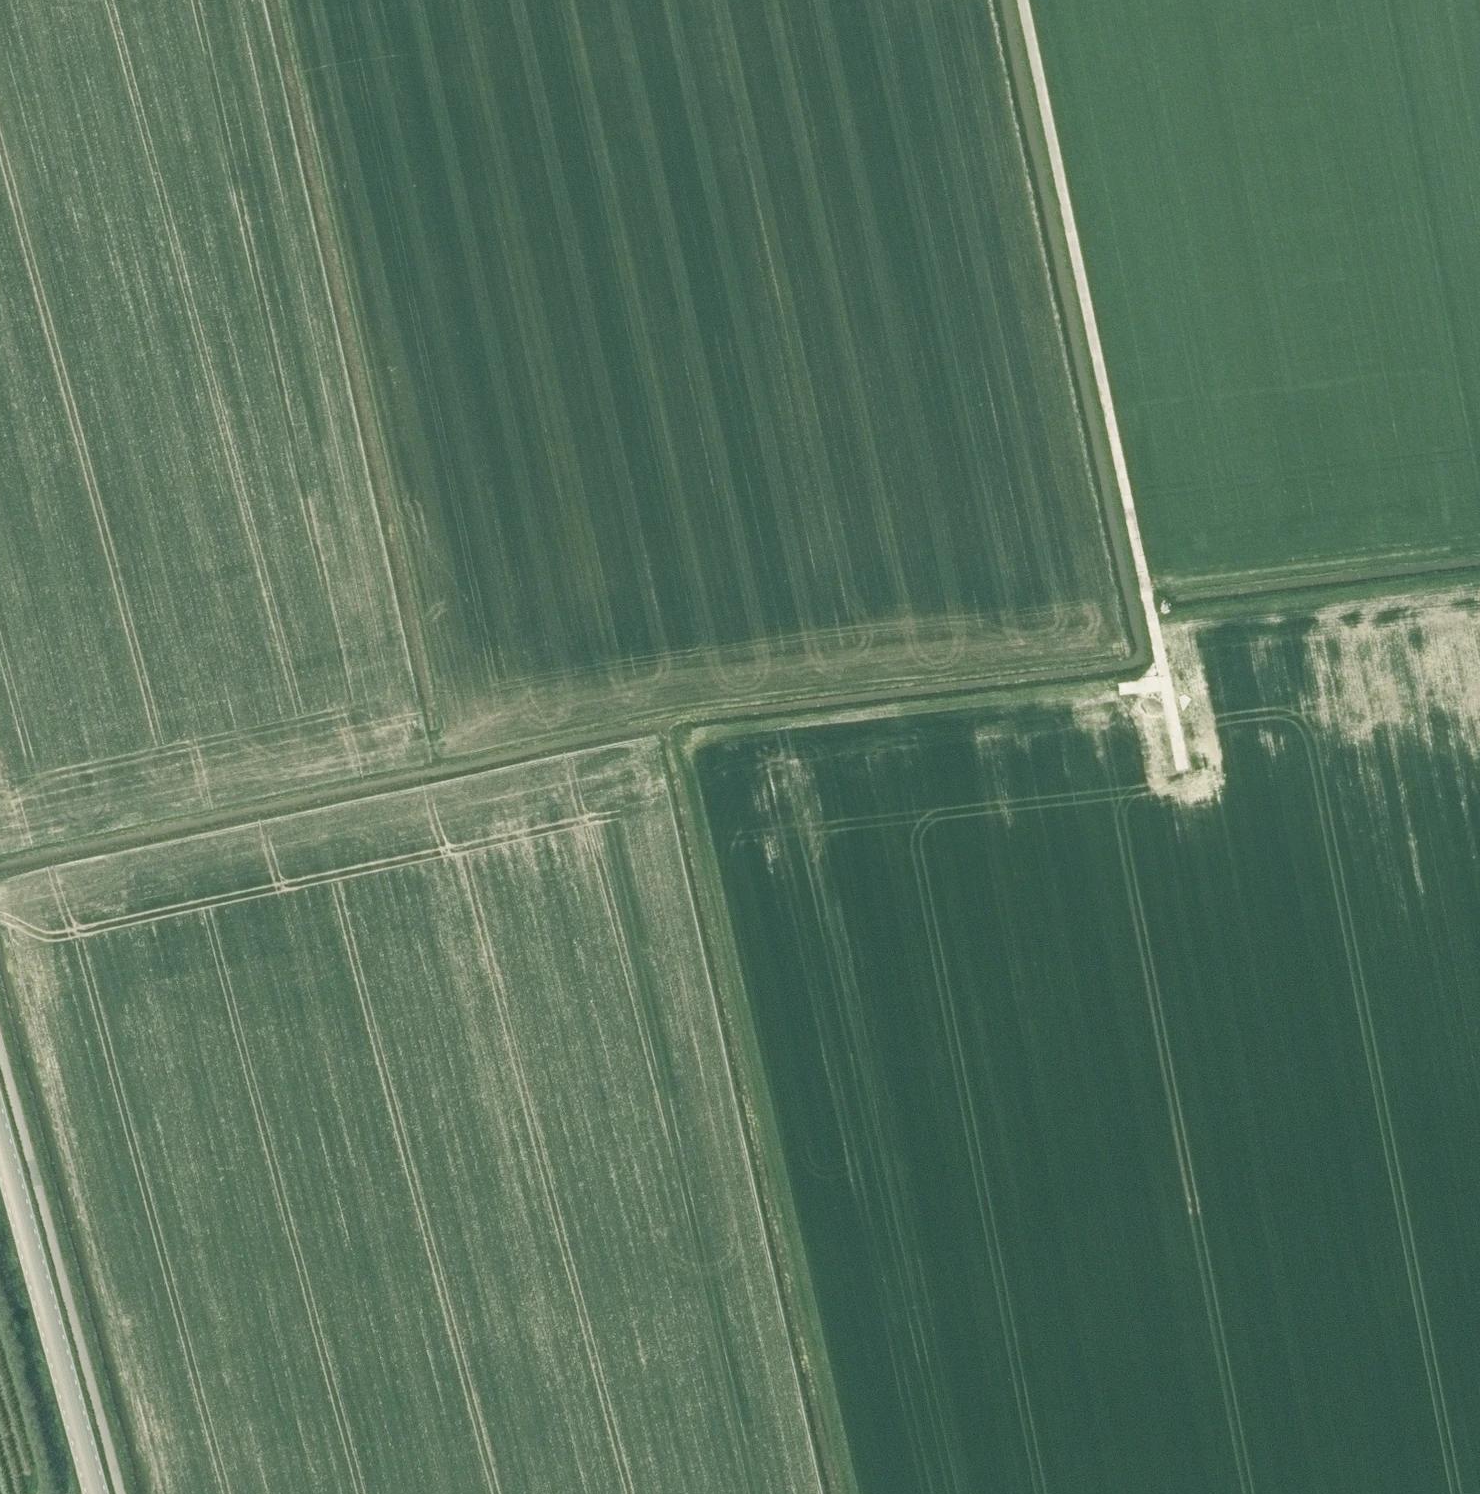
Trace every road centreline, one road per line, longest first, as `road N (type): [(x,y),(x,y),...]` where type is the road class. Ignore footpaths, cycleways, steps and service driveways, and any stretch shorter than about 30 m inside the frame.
road 1 (tertiary): [(97,1493),(0,1132)]

